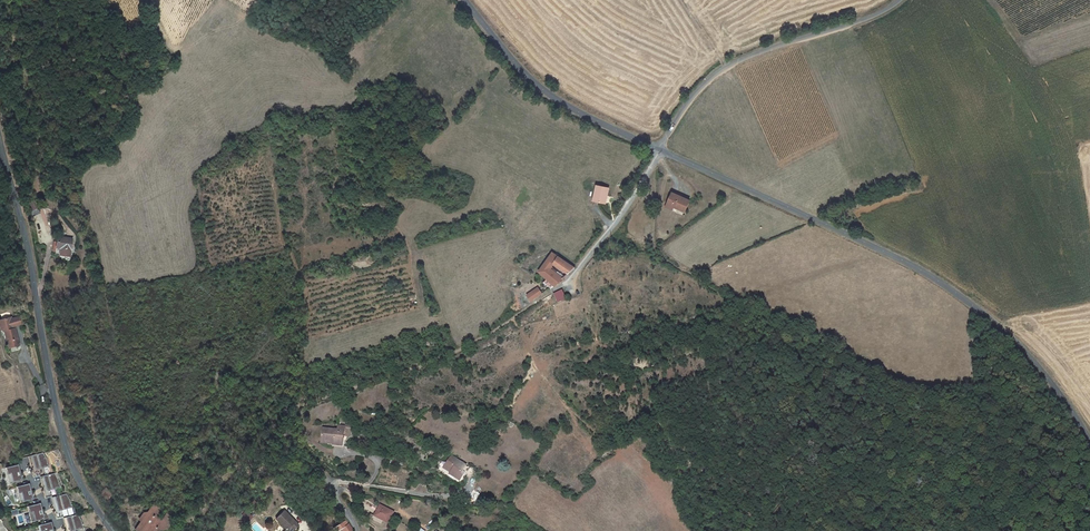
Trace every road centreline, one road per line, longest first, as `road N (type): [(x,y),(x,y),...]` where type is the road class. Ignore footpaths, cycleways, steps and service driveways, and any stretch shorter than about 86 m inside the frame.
road 1 (tertiary): [(1089,442),(1026,354),(951,289),(659,150)]
road 2 (tertiary): [(0,140),(71,452),(114,530)]
road 3 (unclassified): [(901,0),(857,23),(733,63),(686,105),(659,150)]
road 4 (tertiary): [(659,150),(543,91),(464,0)]
road 5 (unclassified): [(659,150),(617,221),(551,292)]

